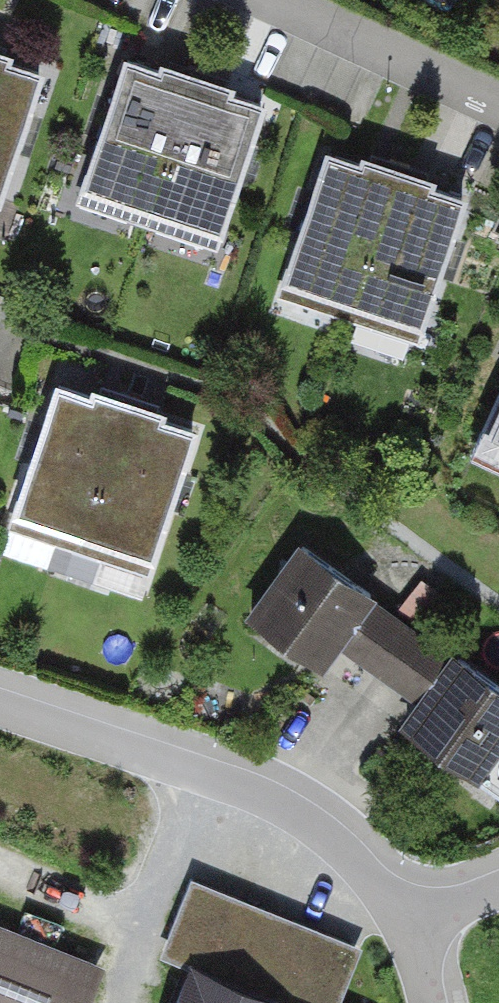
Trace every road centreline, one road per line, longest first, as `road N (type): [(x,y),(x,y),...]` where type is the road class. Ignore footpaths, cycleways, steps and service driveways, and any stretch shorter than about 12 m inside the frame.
road 1 (residential): [(0,708),(190,773),(322,830),(406,925),(498,887)]
road 2 (residential): [(498,107),(262,0)]

